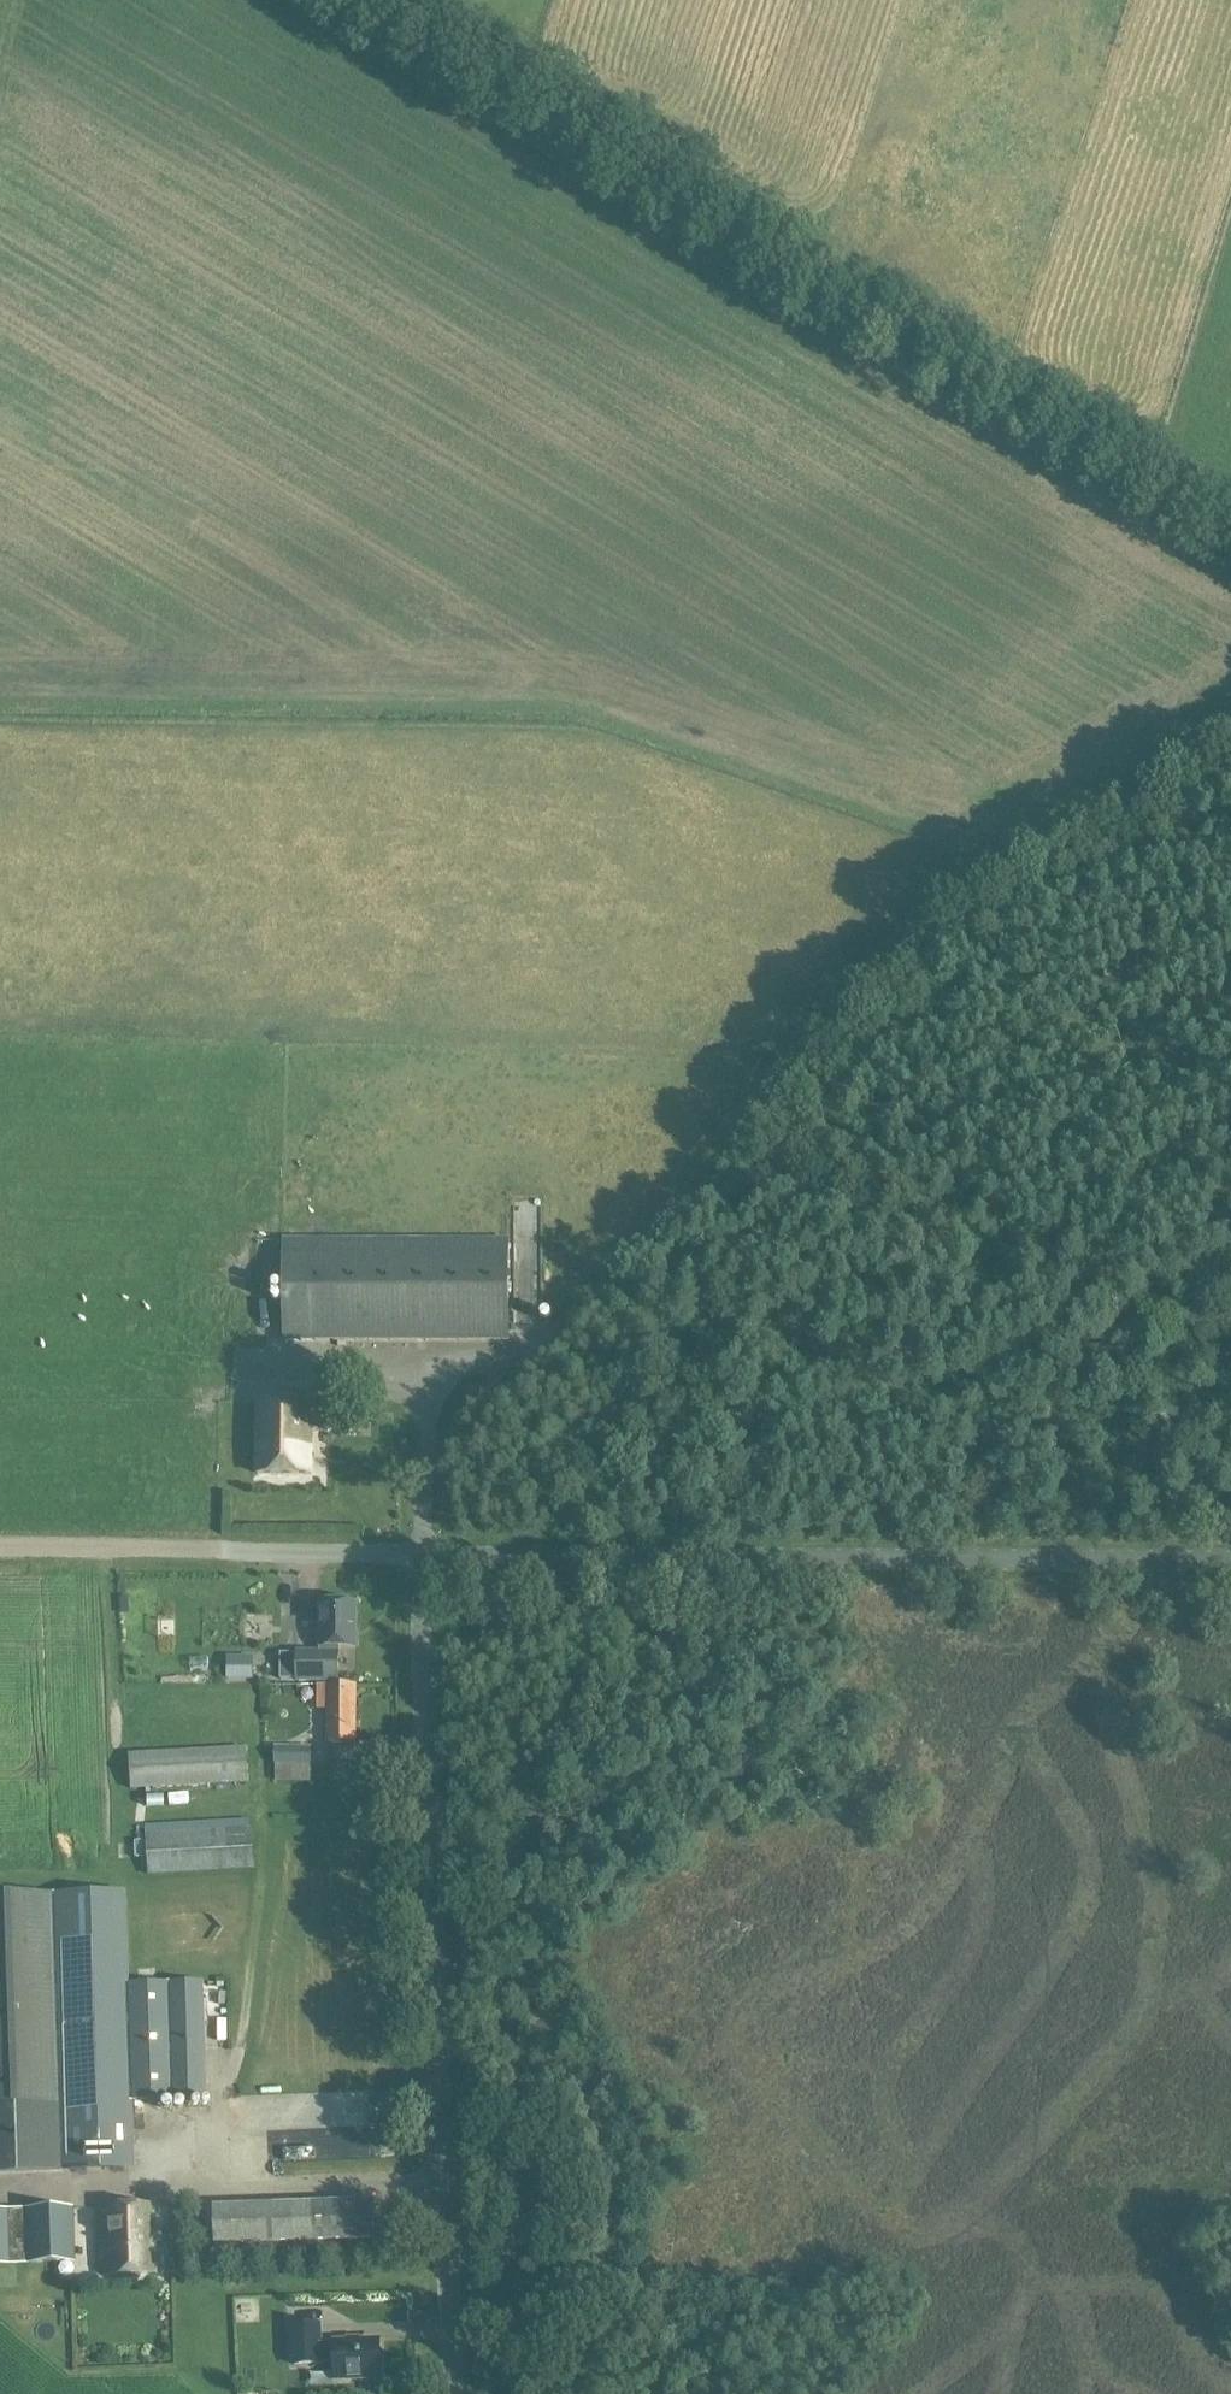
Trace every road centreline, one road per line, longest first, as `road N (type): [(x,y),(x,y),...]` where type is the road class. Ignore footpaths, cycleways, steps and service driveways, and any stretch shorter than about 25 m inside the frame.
road 1 (track): [(422,1553),(429,1410),(438,1390),(531,1351),(560,1326),(935,904),(973,882),(988,861),(993,830)]
road 2 (unclassified): [(453,2393),(419,1552)]
road 3 (unclassified): [(1230,1559),(419,1552)]
road 4 (unclassified): [(419,1552),(169,1546)]
road 5 (track): [(169,1546),(0,1546)]

